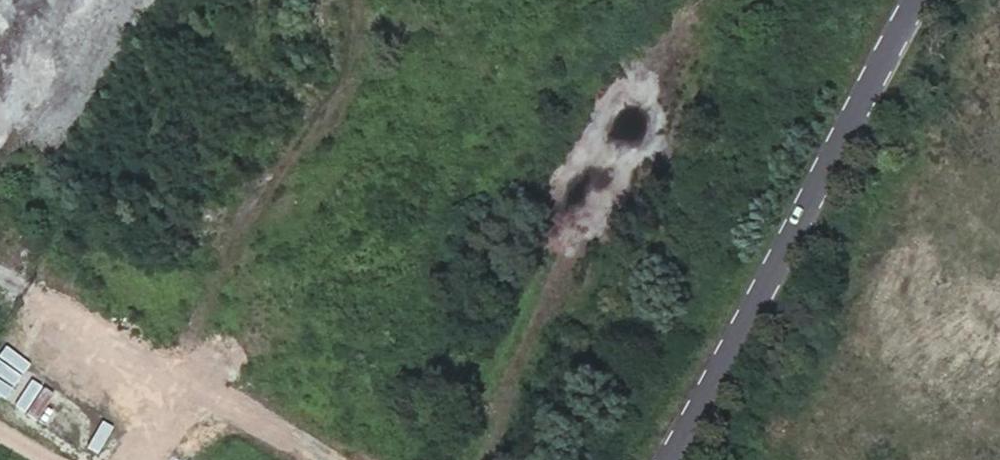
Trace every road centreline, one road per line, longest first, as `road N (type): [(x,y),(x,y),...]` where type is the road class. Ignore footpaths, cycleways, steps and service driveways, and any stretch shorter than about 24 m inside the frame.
road 1 (unclassified): [(910,0),(662,459)]

